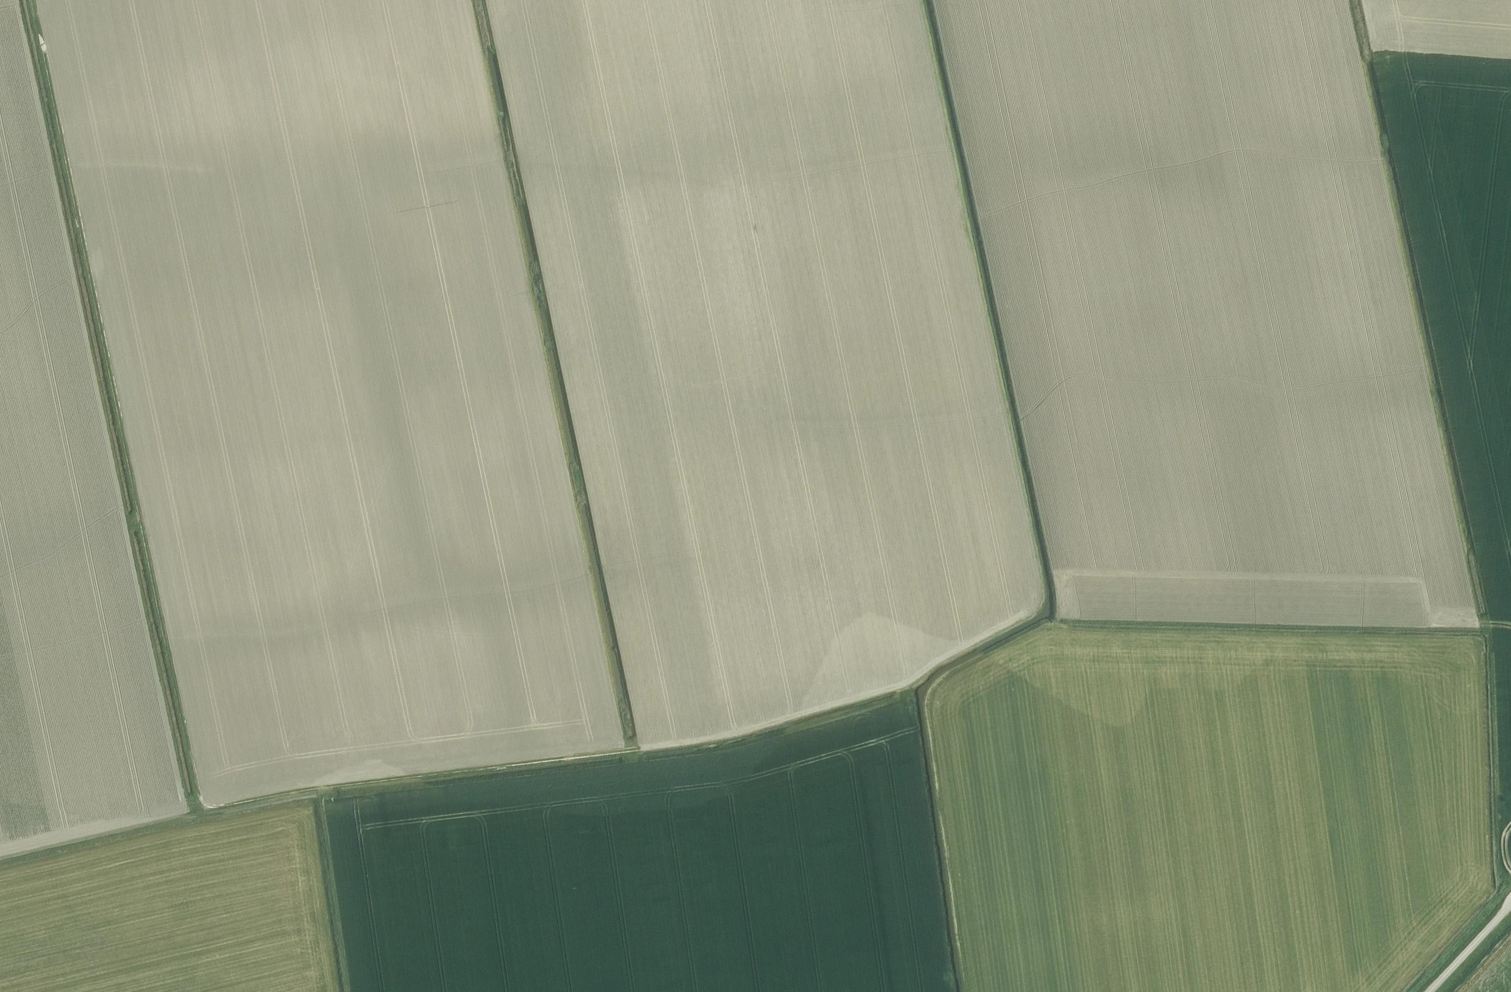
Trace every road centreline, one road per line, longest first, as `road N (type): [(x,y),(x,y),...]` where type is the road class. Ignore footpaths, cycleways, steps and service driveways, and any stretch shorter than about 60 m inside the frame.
road 1 (track): [(33,0),(203,804),(706,742)]
road 2 (unclassified): [(1428,991),(1510,904)]

